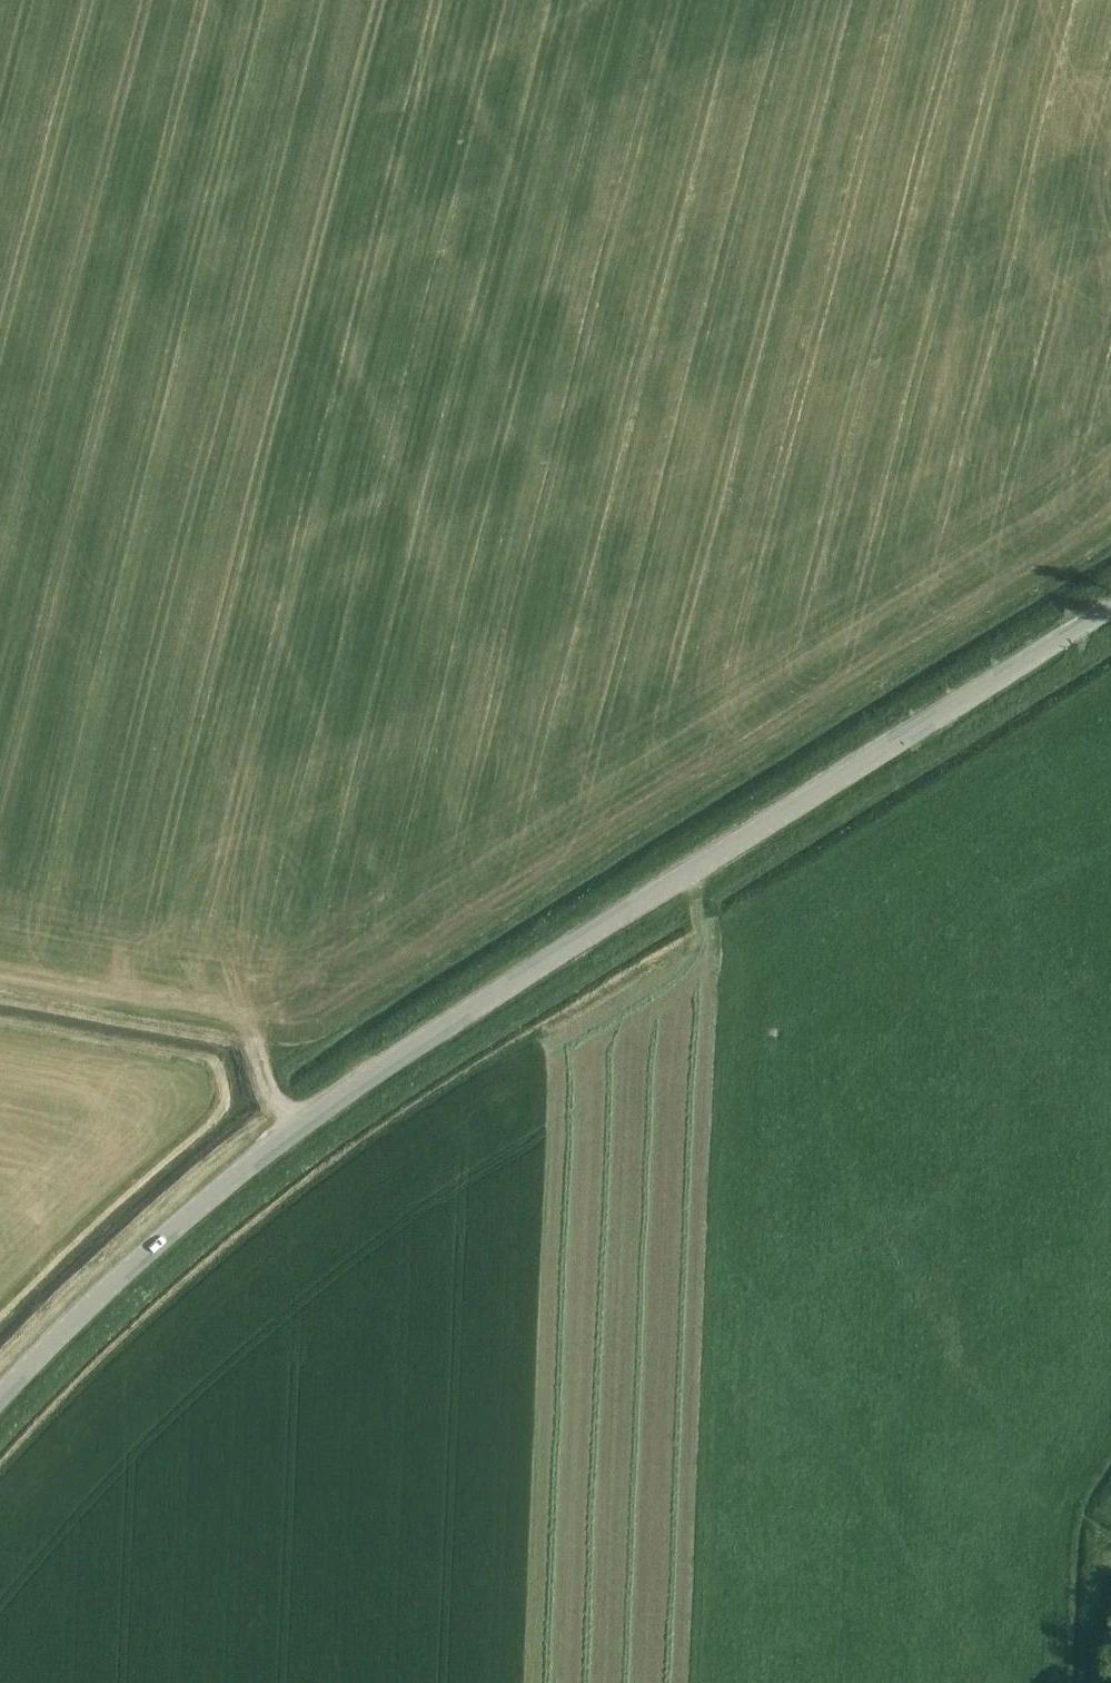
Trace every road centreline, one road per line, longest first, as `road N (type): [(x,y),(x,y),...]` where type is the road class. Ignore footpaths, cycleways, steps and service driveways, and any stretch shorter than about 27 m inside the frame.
road 1 (tertiary): [(0,1405),(253,1159),(412,1045),(1110,606)]

